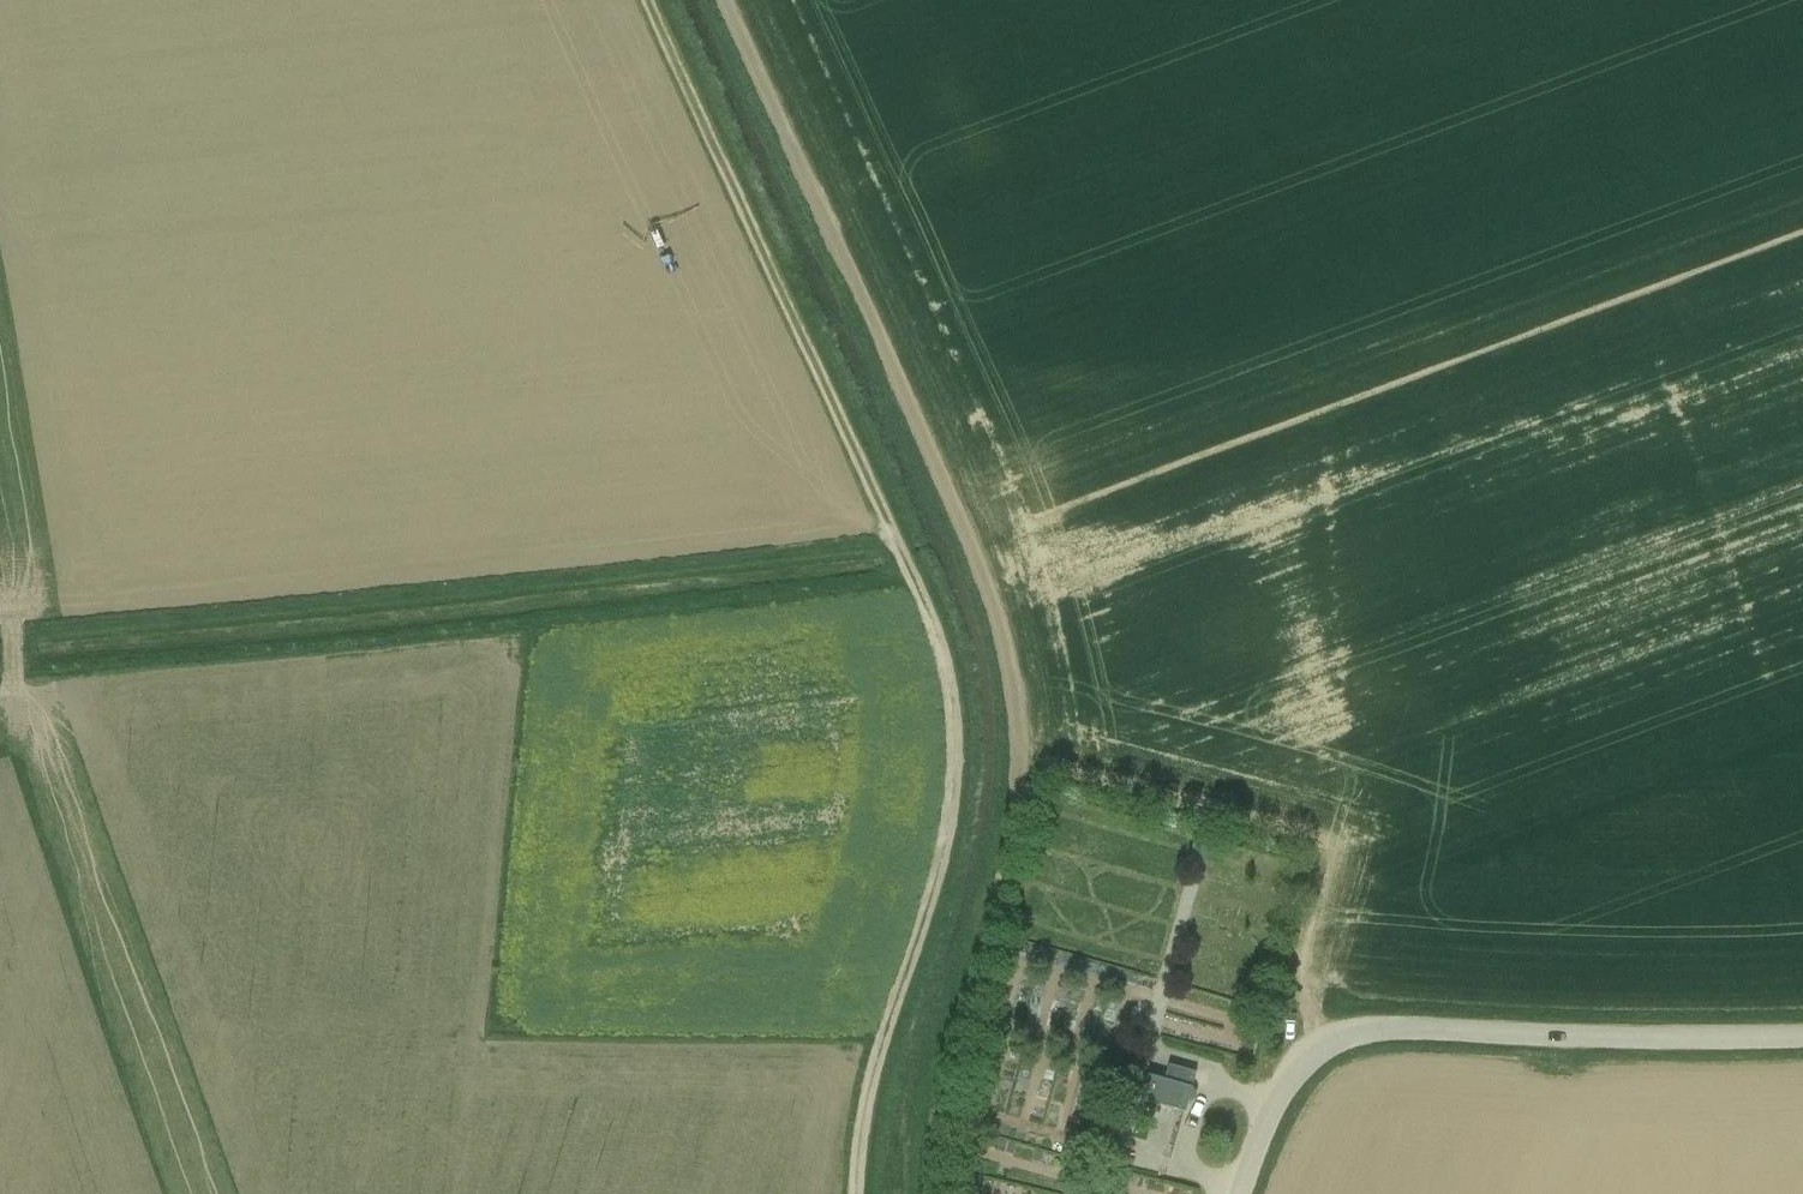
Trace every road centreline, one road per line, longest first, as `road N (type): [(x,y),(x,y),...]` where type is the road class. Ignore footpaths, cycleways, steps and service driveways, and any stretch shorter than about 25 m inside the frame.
road 1 (tertiary): [(1244,1193),(1285,1083),(1305,1055),(1344,1033),(1406,1027),(1802,1035)]
road 2 (track): [(0,556),(14,680)]

